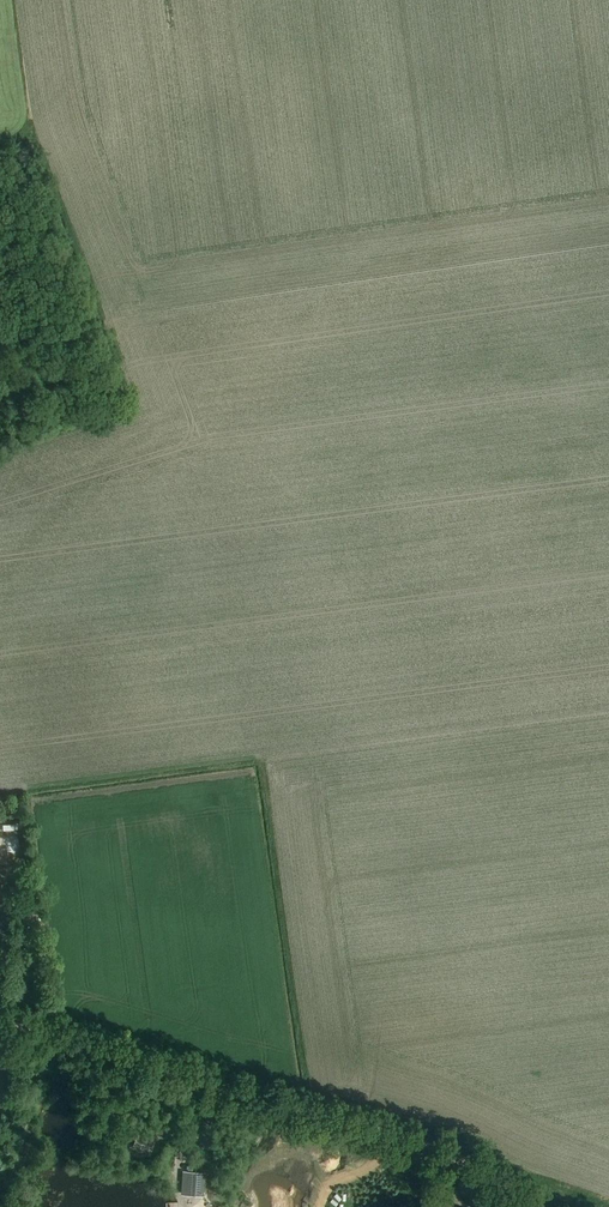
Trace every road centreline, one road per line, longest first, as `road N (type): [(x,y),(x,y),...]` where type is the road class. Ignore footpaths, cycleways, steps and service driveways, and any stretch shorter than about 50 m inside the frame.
road 1 (unclassified): [(533,1206),(457,1157),(0,1024)]

